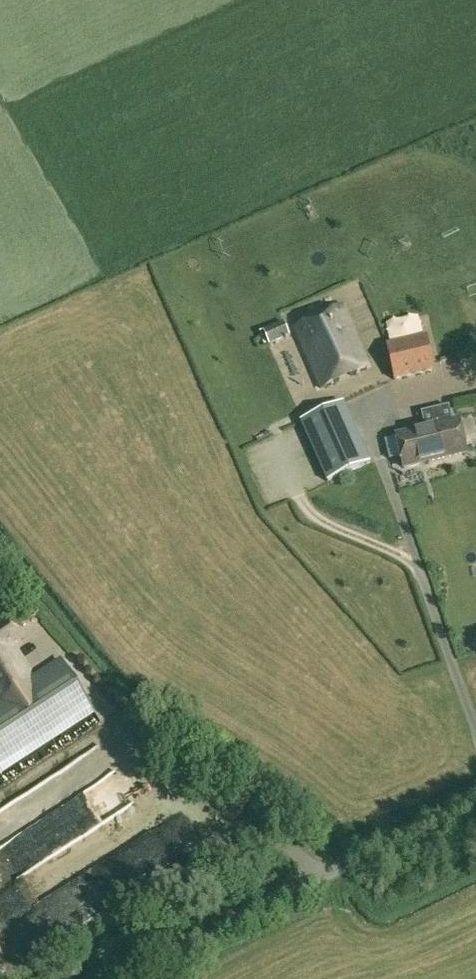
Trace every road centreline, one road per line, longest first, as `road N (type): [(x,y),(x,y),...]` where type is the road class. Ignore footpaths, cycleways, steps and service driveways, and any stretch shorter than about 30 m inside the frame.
road 1 (unclassified): [(116,978),(475,802)]

